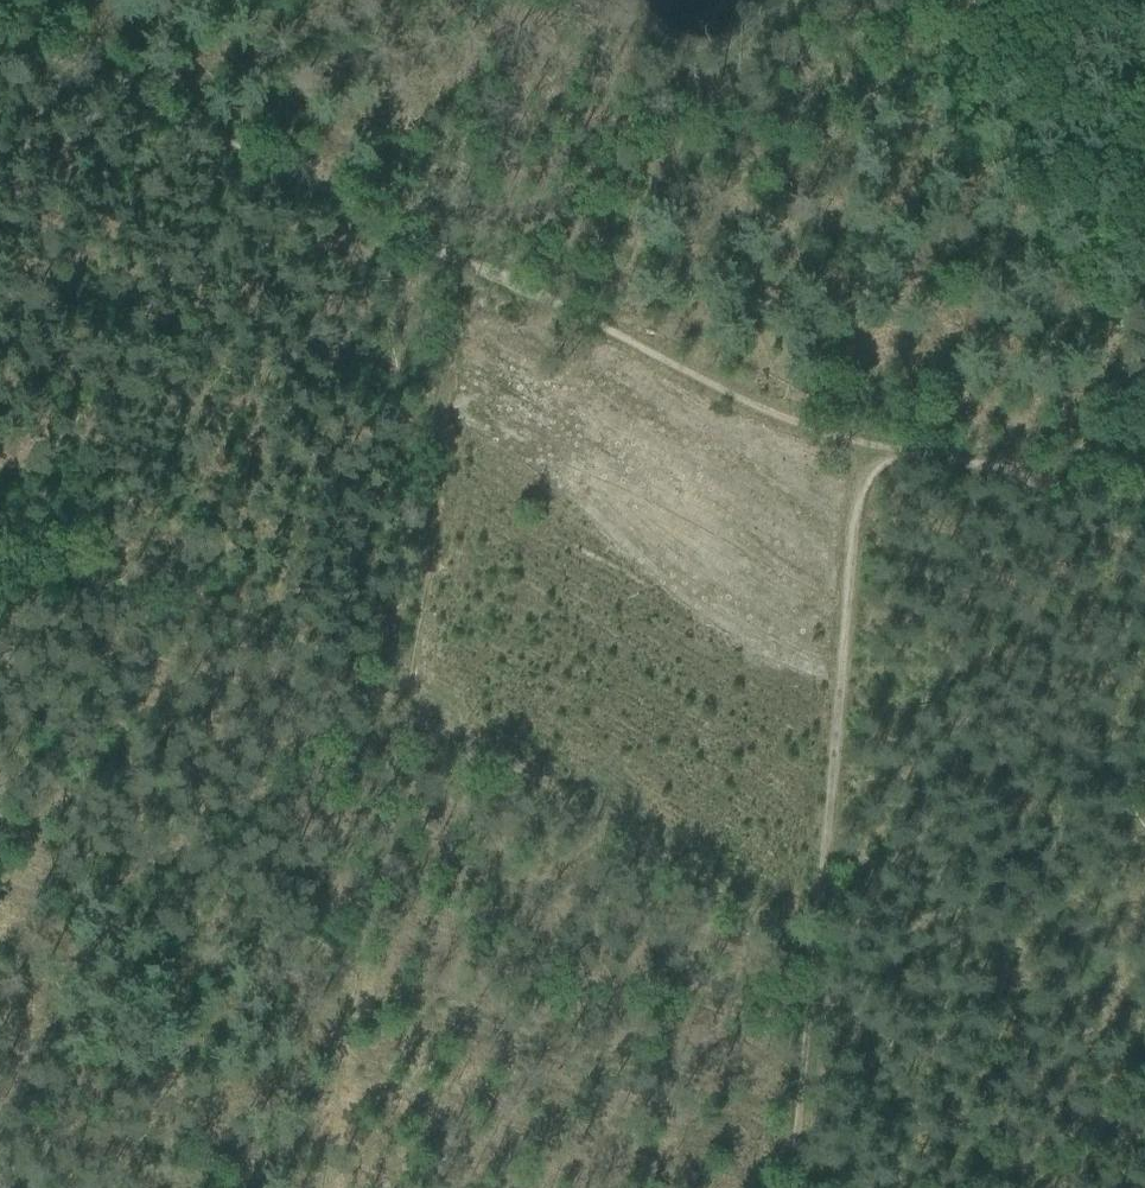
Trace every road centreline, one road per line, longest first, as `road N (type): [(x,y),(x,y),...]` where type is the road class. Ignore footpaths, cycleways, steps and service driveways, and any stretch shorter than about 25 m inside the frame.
road 1 (track): [(0,583),(131,584),(280,639),(411,715),(474,268)]
road 2 (track): [(868,450),(790,1187)]
road 3 (track): [(0,32),(201,123),(474,268)]
road 4 (track): [(411,715),(790,941),(816,945)]
road 5 (track): [(474,268),(832,442),(868,450)]
road 6 (track): [(1144,507),(1018,473),(868,450)]

